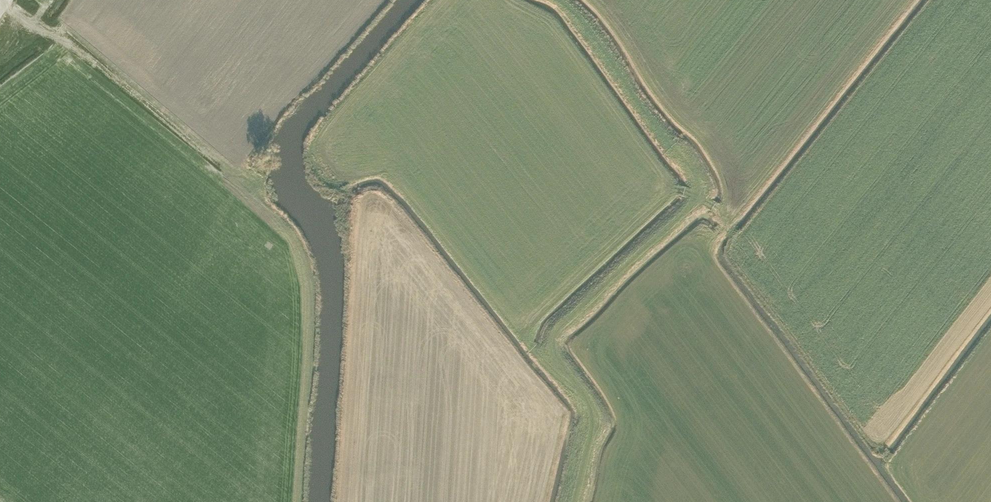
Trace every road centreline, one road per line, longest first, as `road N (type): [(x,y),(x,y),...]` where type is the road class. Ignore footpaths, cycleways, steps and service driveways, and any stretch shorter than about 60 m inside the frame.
road 1 (track): [(557,0),(588,28),(698,184),(692,207),(557,335),(557,355),(592,413),(574,501)]

